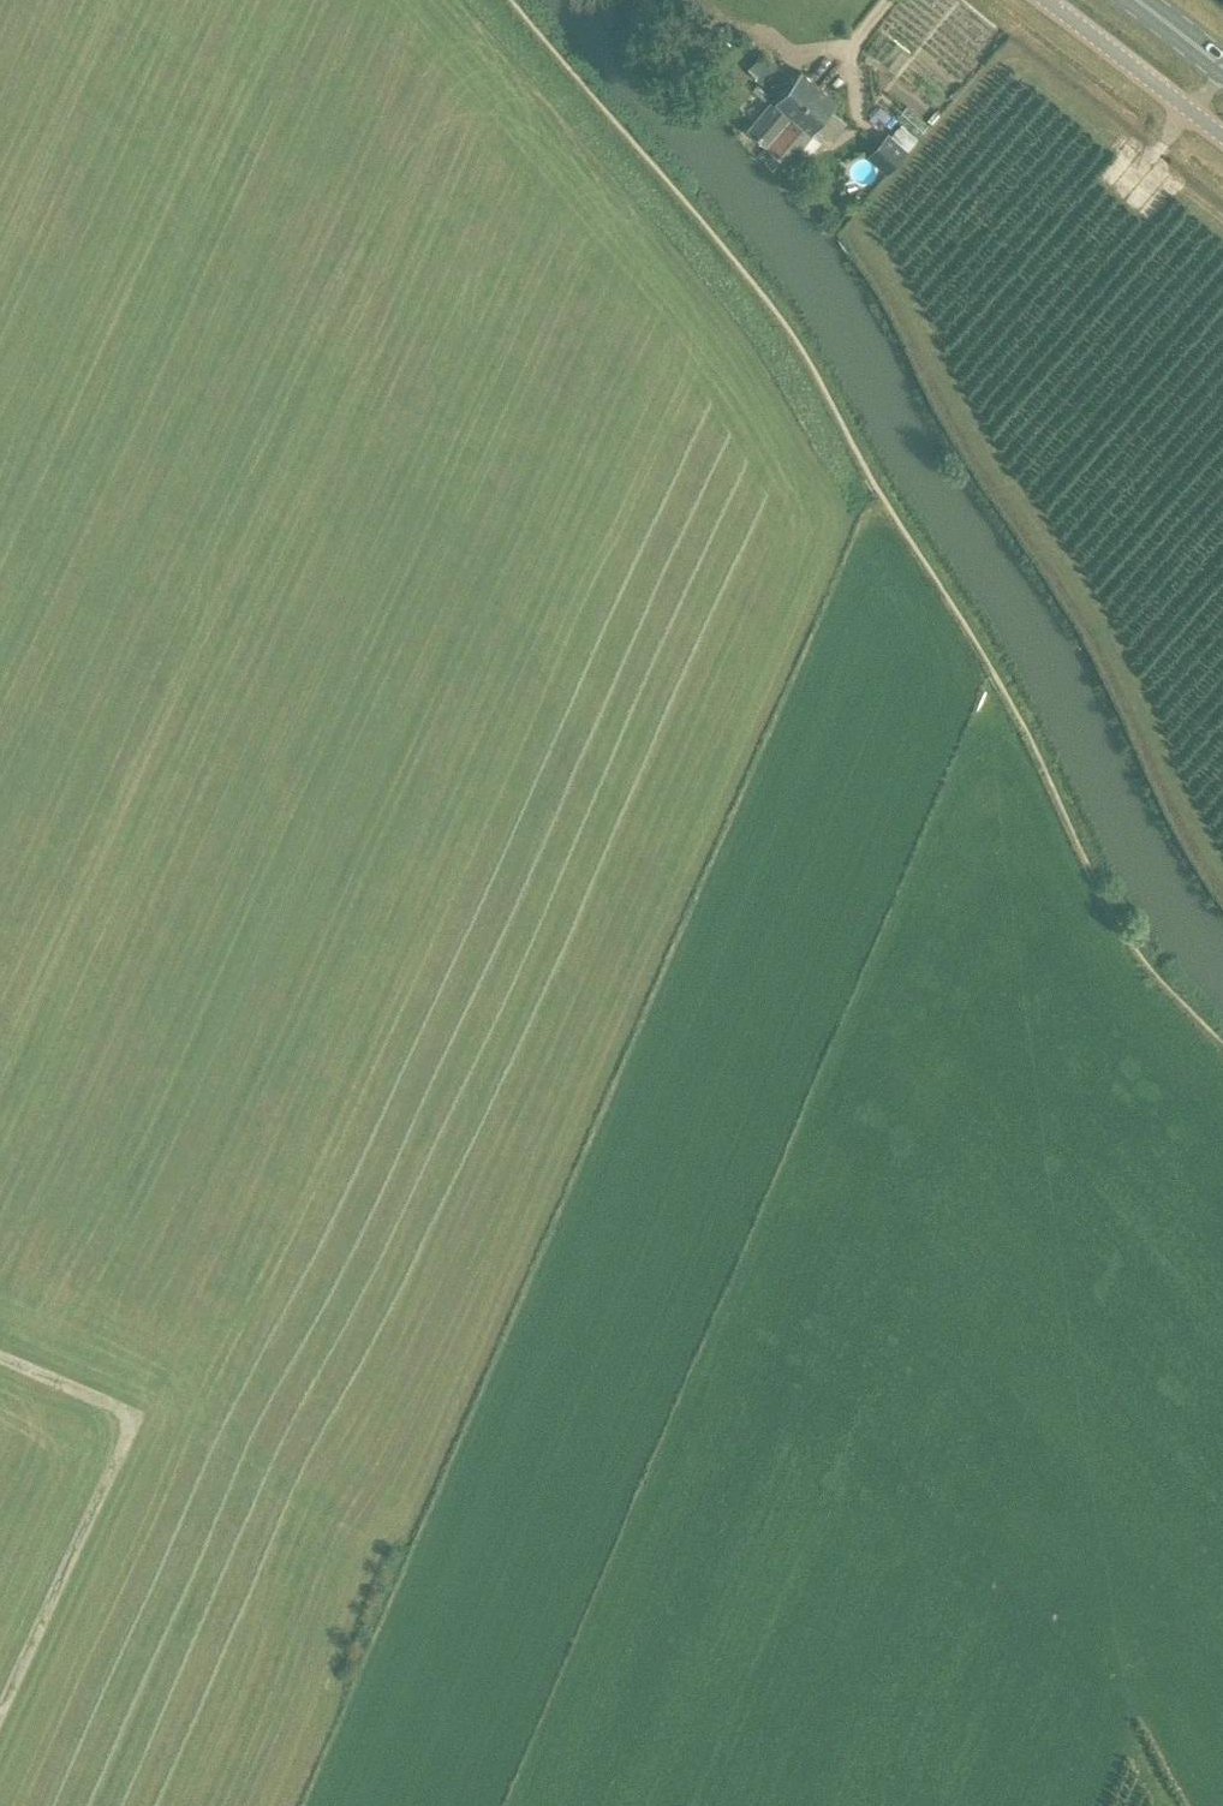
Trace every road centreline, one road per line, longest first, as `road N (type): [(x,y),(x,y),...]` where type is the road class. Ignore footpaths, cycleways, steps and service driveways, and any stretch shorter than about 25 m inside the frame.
road 1 (unclassified): [(1222,138),(1044,0)]

